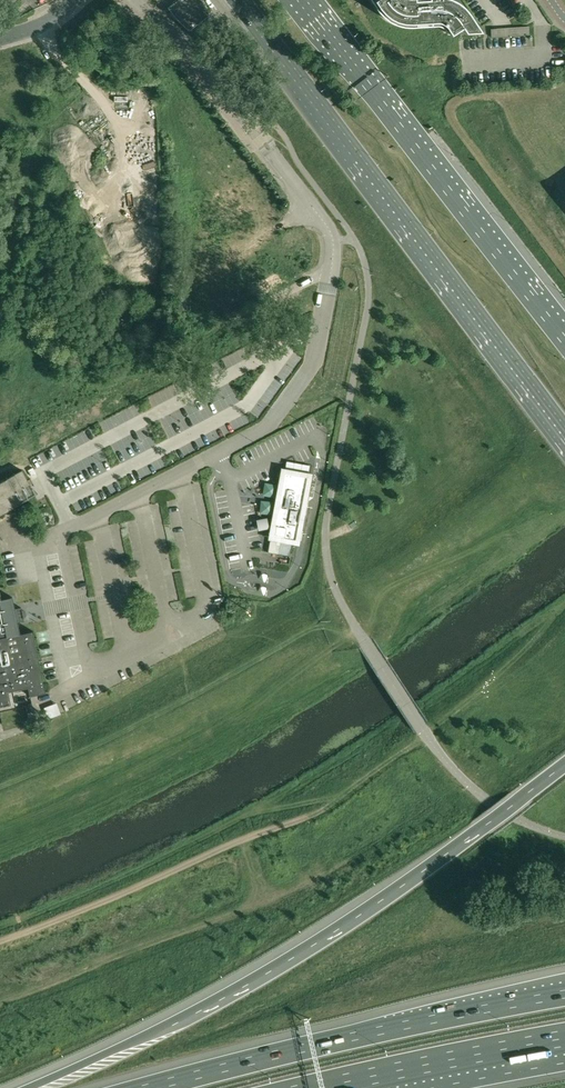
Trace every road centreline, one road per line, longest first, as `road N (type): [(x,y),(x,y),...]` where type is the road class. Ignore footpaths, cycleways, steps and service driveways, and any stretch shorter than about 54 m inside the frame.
road 1 (motorway): [(564,765),(313,944),(164,1028),(26,1087)]
road 2 (primary): [(239,0),(564,431)]
road 3 (track): [(0,942),(233,843),(320,815),(427,737)]
road 4 (primary): [(564,340),(302,0)]
road 5 (motorway): [(564,994),(151,1087)]
road 6 (motorway): [(320,1087),(564,1038)]
road 7 (unclassified): [(240,109),(139,0)]
road 8 (unclassified): [(332,268),(330,232),(273,155)]

